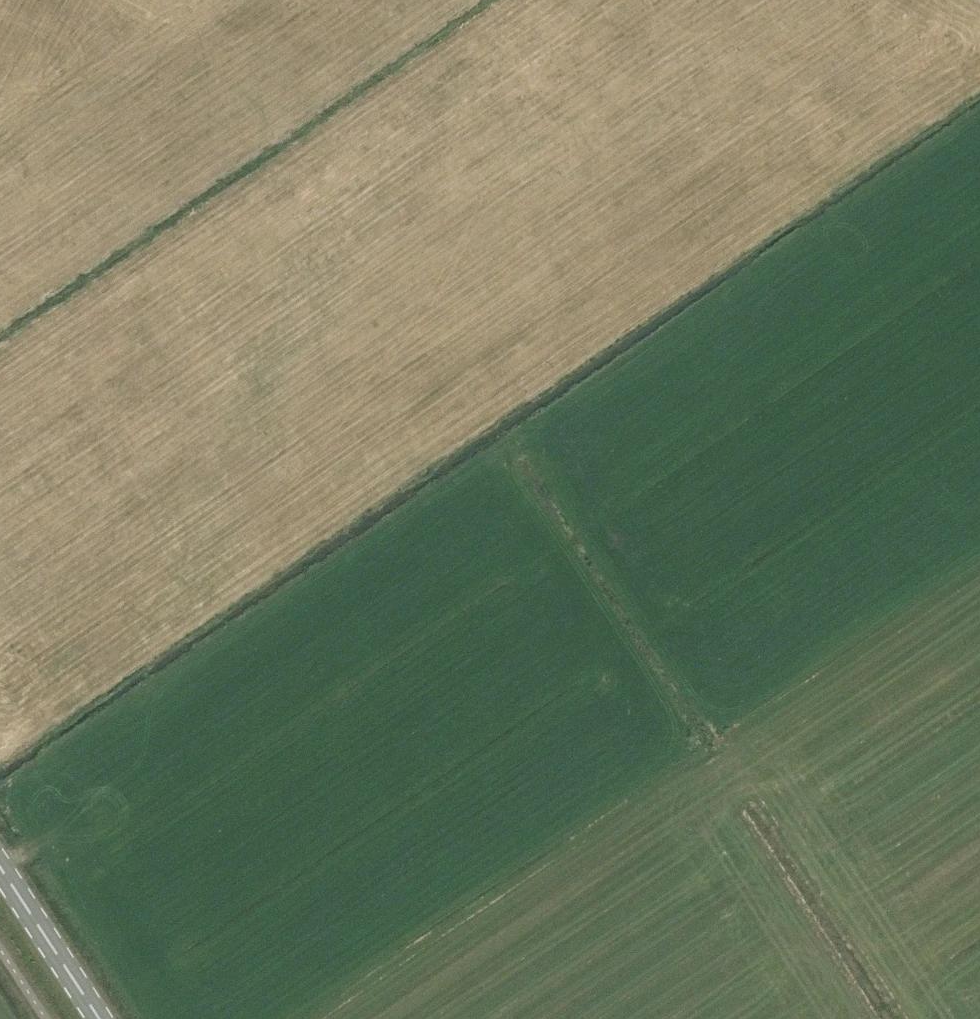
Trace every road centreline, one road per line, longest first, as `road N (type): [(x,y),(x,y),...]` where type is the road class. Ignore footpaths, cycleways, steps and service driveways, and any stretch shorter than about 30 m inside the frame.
road 1 (primary): [(100,1018),(0,866)]

